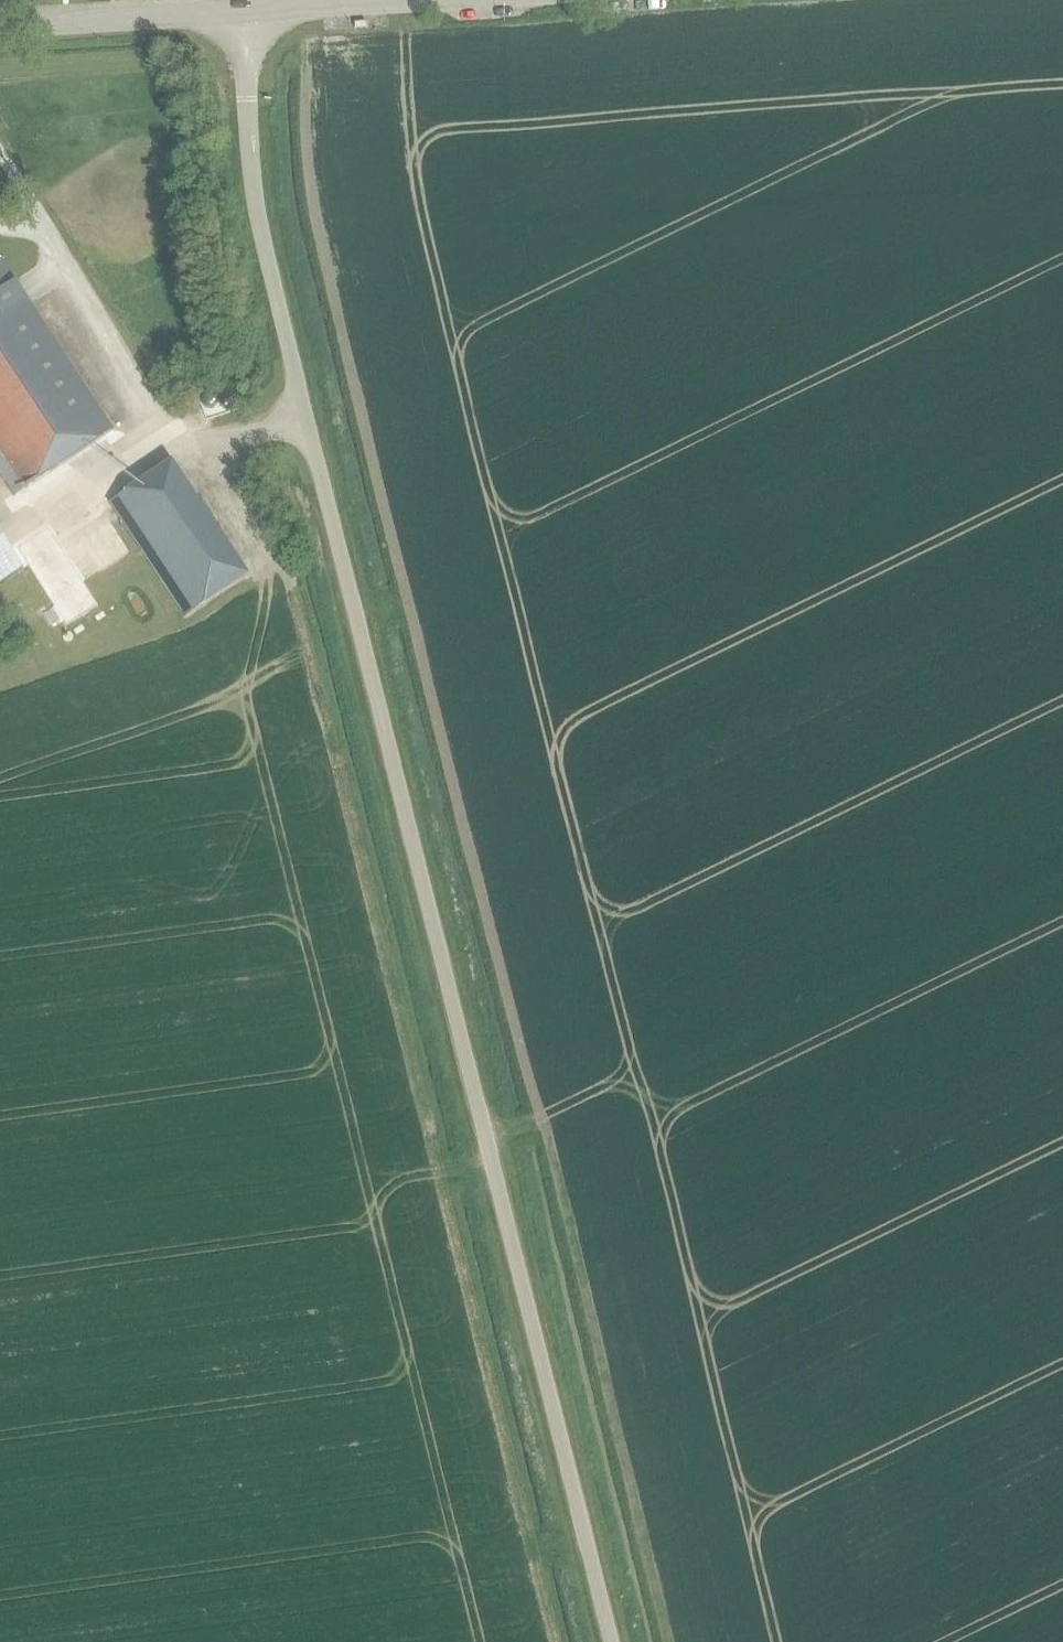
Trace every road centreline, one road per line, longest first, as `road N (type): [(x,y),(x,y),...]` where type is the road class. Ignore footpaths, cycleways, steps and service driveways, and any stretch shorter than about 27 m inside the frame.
road 1 (unclassified): [(612,1641),(268,264),(251,178),(244,12)]
road 2 (tertiary): [(244,12),(0,29)]
road 3 (tertiary): [(452,0),(285,9)]

